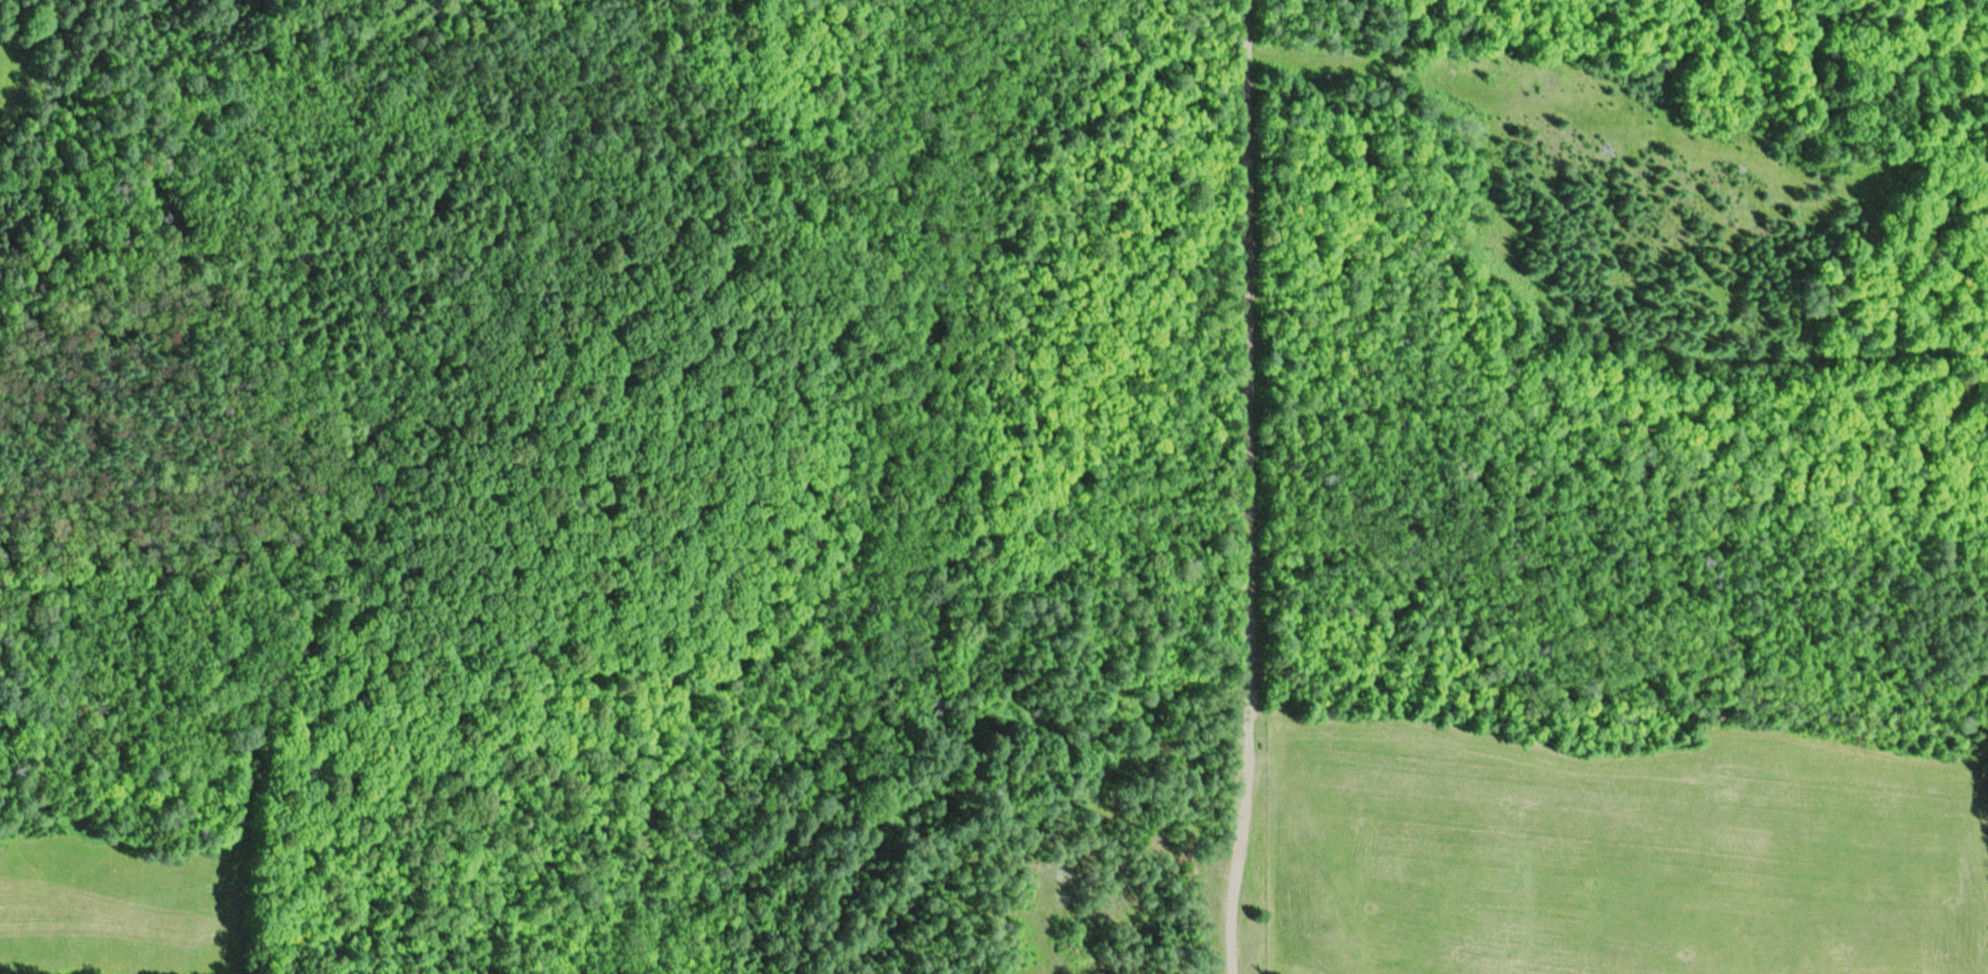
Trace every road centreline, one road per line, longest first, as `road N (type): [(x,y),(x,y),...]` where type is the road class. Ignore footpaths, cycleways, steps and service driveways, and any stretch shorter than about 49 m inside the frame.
road 1 (residential): [(1263,973),(1265,0)]

